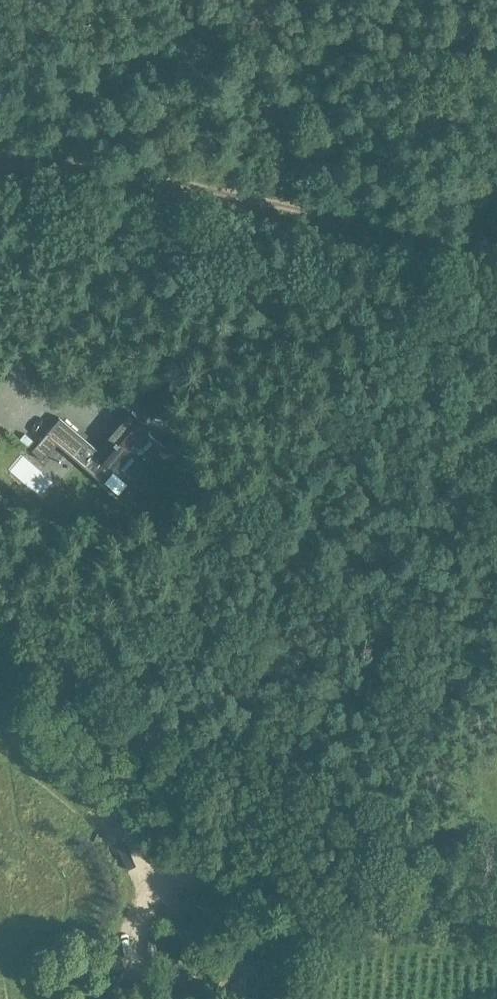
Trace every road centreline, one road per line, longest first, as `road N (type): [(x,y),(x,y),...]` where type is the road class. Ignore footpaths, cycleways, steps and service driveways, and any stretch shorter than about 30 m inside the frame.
road 1 (track): [(496,239),(0,163)]

